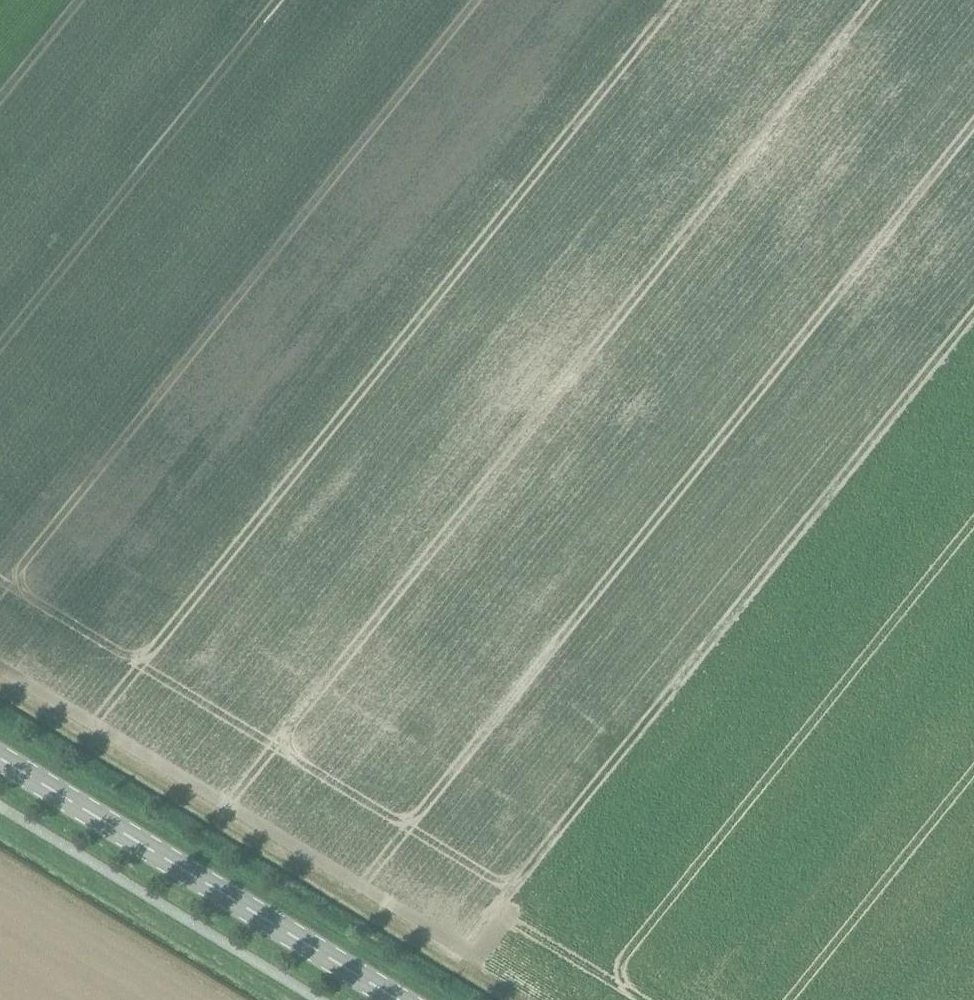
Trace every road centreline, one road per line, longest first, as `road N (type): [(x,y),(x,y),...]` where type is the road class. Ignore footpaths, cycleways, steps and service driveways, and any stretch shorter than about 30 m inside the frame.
road 1 (secondary): [(0,759),(397,999)]

